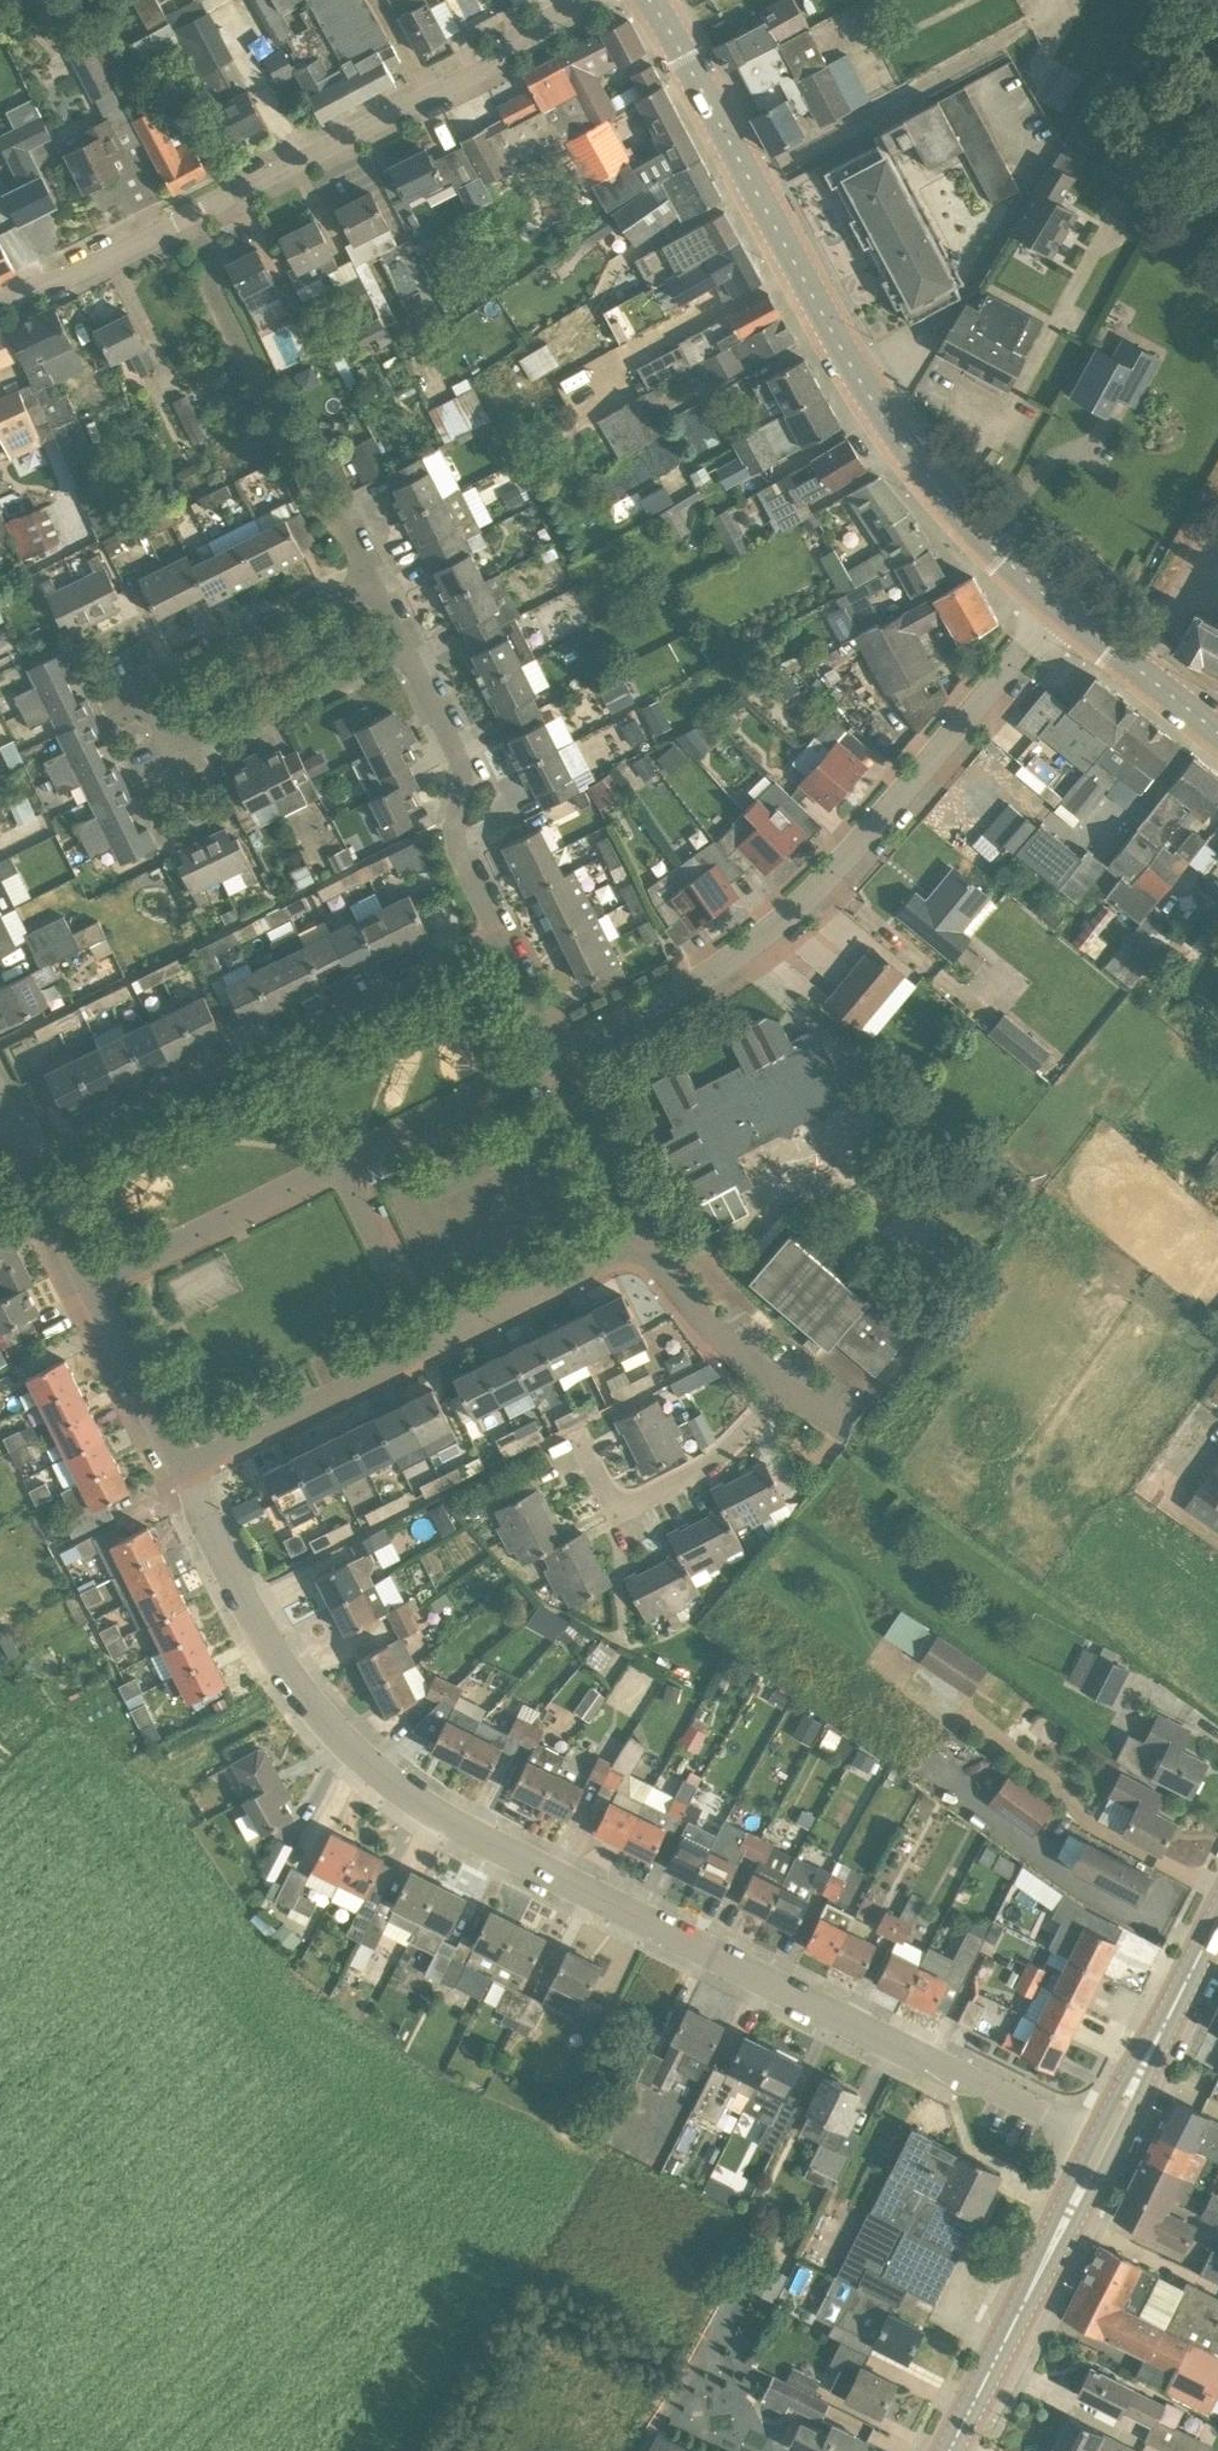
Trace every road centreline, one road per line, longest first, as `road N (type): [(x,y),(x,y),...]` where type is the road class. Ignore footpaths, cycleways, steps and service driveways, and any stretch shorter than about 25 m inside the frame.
road 1 (residential): [(1105,2144),(409,1794),(307,1693),(180,1465)]
road 2 (secondary): [(1060,607),(970,523),(886,421),(650,0)]
road 3 (residential): [(563,1052),(701,982),(798,912),(1060,607)]
road 4 (residential): [(0,301),(68,276),(480,67),(523,30),(576,0)]
road 5 (residential): [(400,641),(203,737),(176,738),(158,722),(153,700),(169,674),(369,577)]
road 6 (residential): [(89,1282),(563,1052)]
road 7 (residential): [(30,1168),(500,938)]
road 8 (residential): [(180,1465),(635,1247)]
road 9 (primary): [(949,2450),(1105,2144)]
road 10 (residential): [(500,938),(462,859),(454,818),(462,772),(400,641)]
road 11 (residential): [(577,1433),(620,1512),(712,1461),(781,1385)]
road 12 (primary): [(1105,2144),(1217,1919)]
road 13 (residential): [(180,1465),(89,1282)]
road 14 (residential): [(781,1385),(735,1351),(659,1262),(635,1247)]
road 15 (secondary): [(1217,730),(1060,607)]
road 16 (residential): [(563,1052),(500,938)]
road 17 (residential): [(89,1282),(30,1168)]

